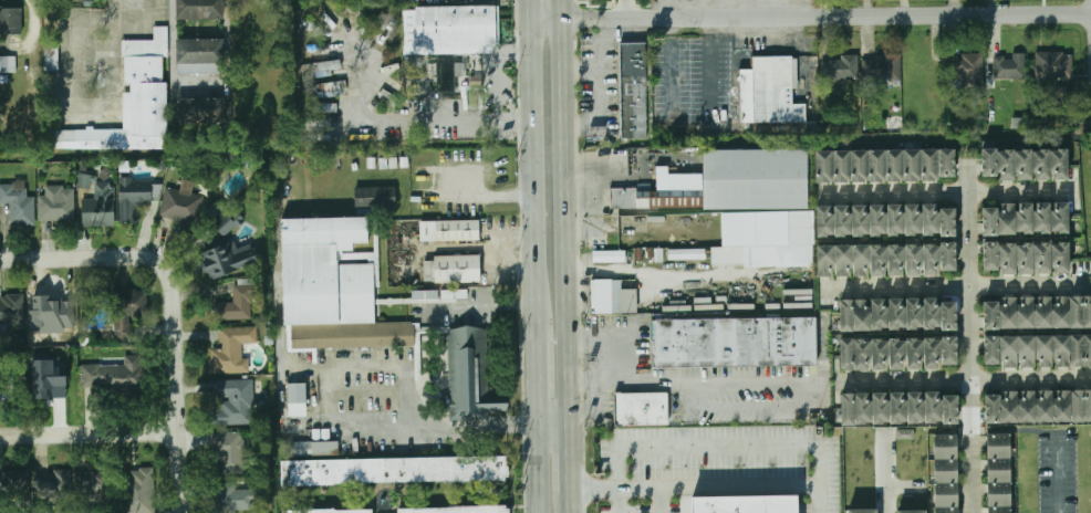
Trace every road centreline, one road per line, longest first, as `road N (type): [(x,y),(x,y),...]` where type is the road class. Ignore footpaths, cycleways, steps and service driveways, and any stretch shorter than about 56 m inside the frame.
road 1 (residential): [(1090,14),(563,23)]
road 2 (residential): [(0,261),(138,258),(165,268),(174,293),(180,512)]
road 3 (primary): [(572,426),(563,23)]
road 4 (primary): [(531,23),(537,337)]
road 5 (residential): [(176,435),(0,438)]

